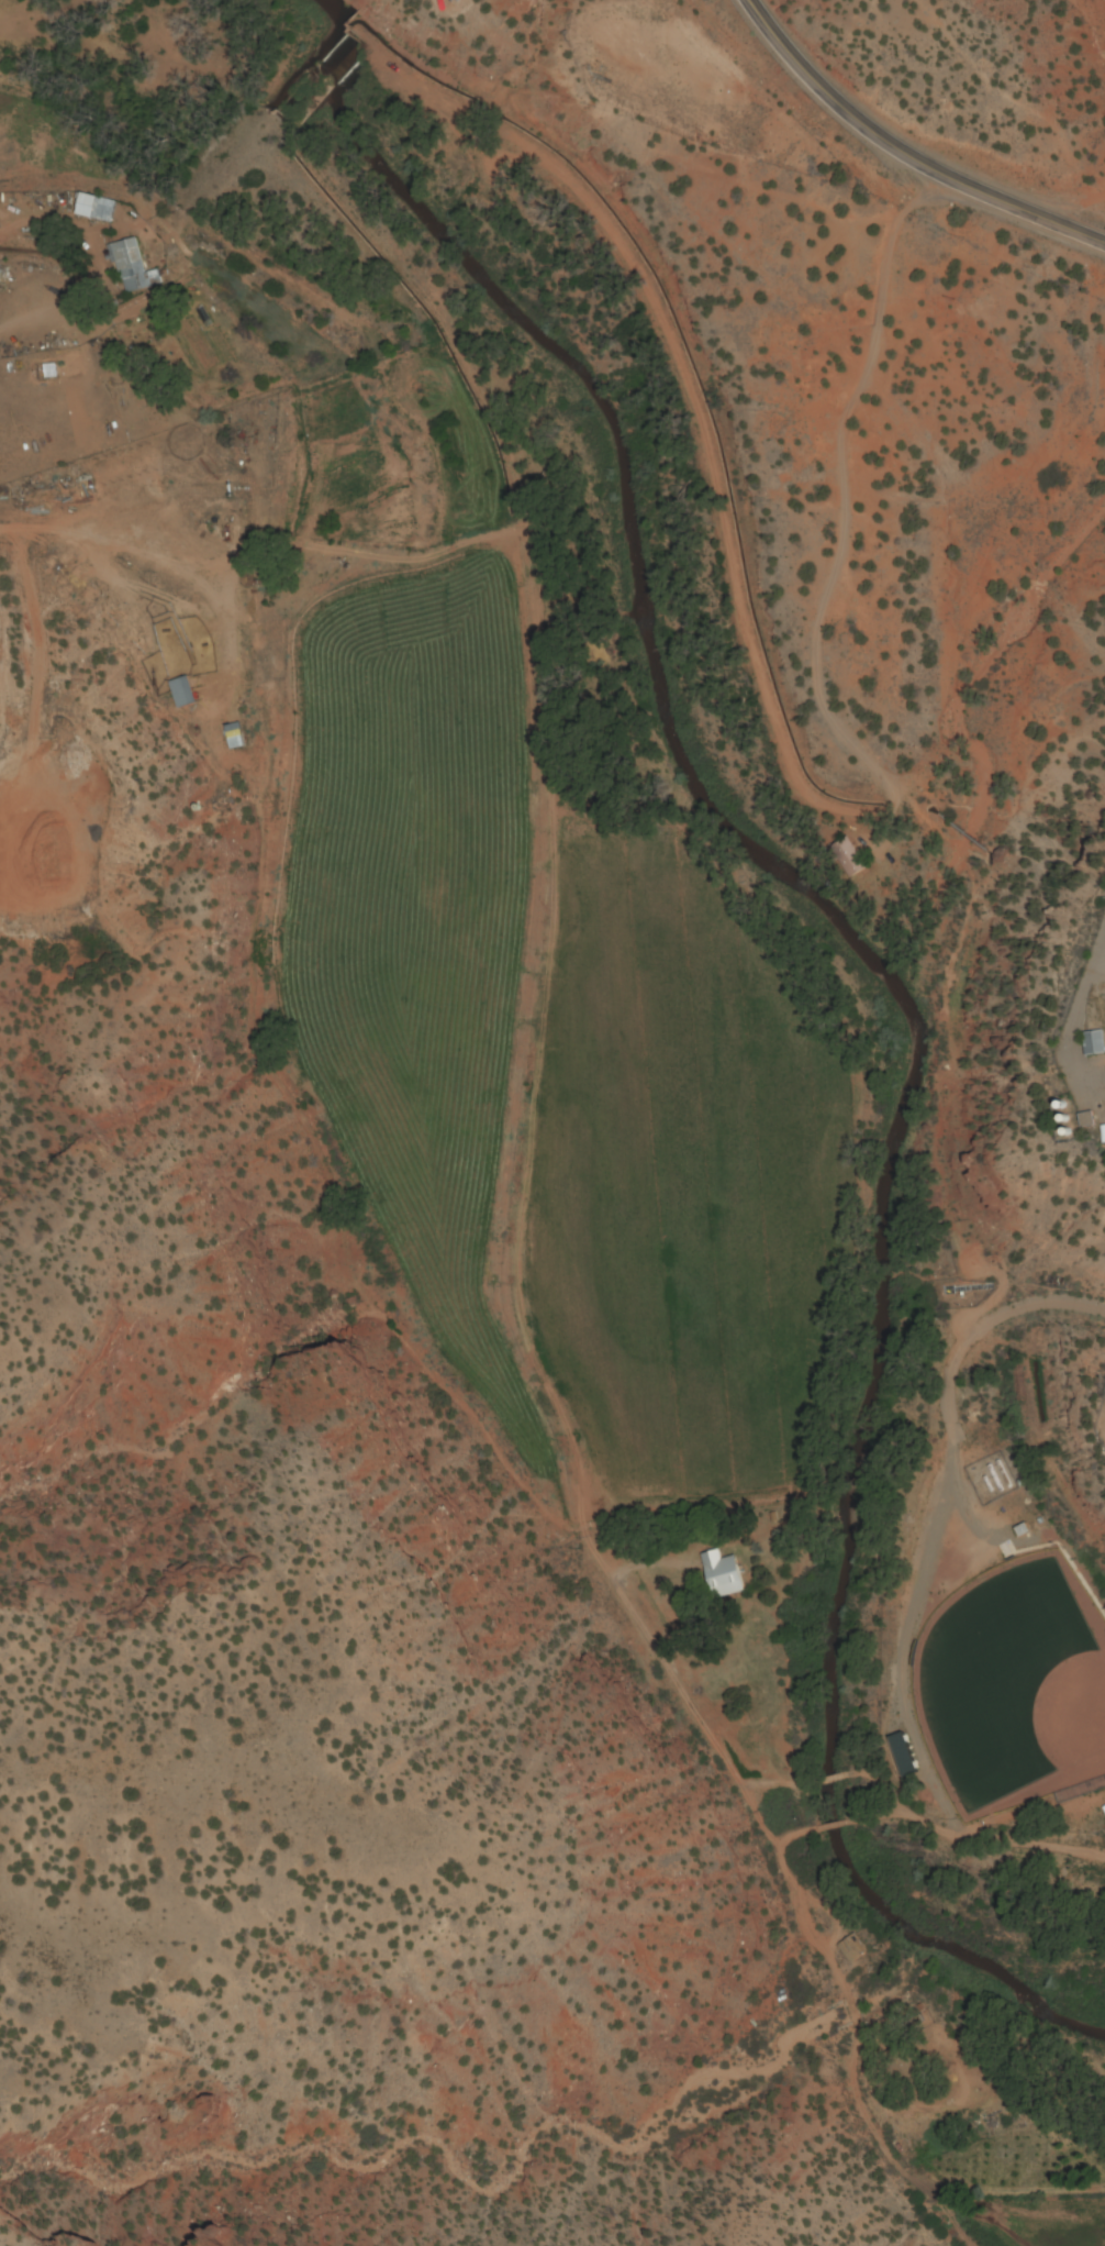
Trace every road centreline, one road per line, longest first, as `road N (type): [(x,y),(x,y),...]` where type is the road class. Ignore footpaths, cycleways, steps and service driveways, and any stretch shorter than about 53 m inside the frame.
road 1 (primary): [(1104,245),(985,196),(864,129),(747,0)]
road 2 (residential): [(806,1833),(775,1845),(613,1582)]
road 3 (residential): [(1104,1863),(980,1838),(944,1840),(904,1815),(848,1822)]
road 4 (residential): [(822,1948),(853,2018),(847,2069),(861,2117),(892,2168)]

